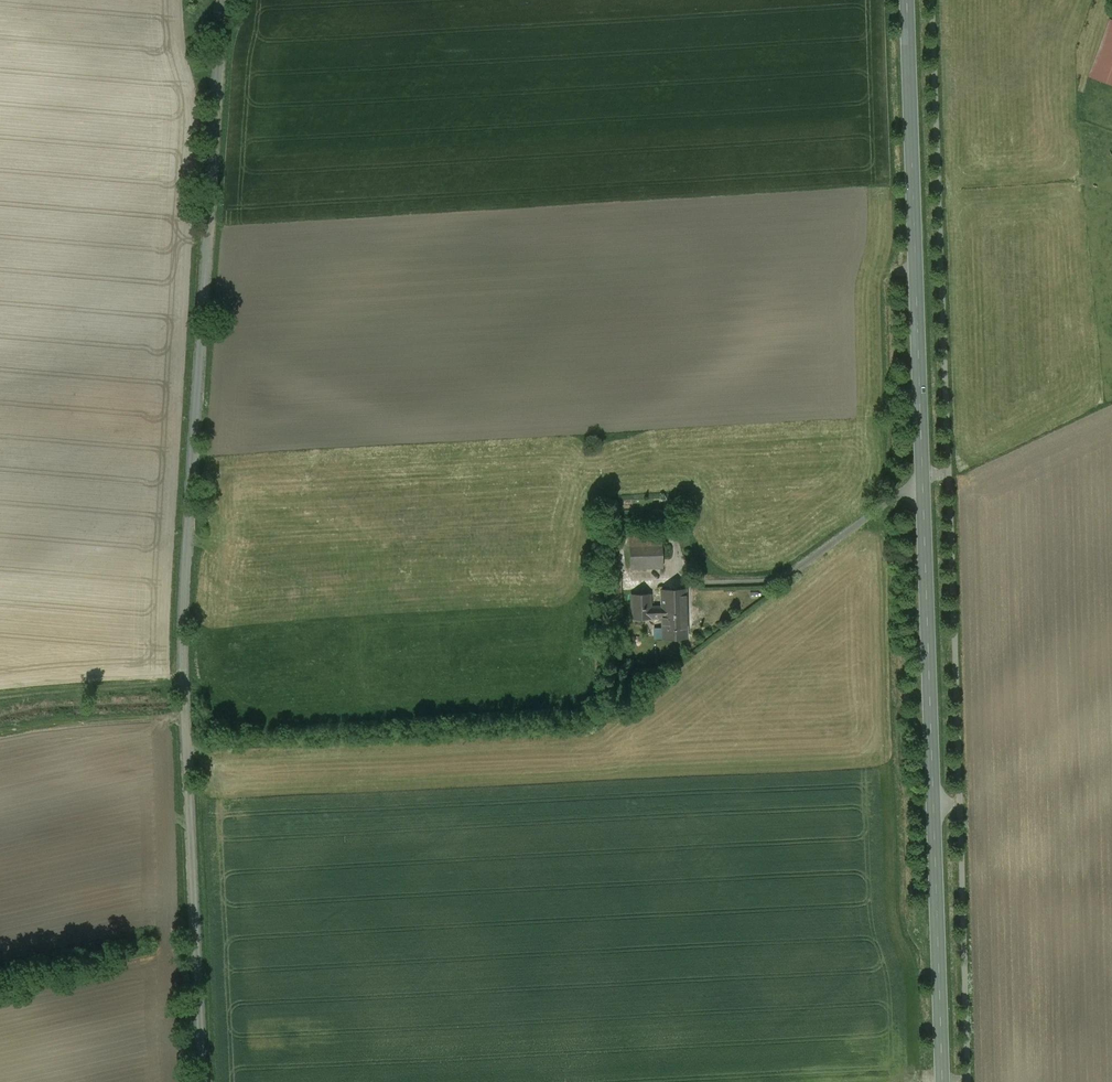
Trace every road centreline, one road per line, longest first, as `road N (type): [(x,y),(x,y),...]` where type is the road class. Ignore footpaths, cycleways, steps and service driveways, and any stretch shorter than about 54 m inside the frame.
road 1 (unclassified): [(200,1081),(184,614),(222,0)]
road 2 (secondary): [(943,1081),(907,0)]

